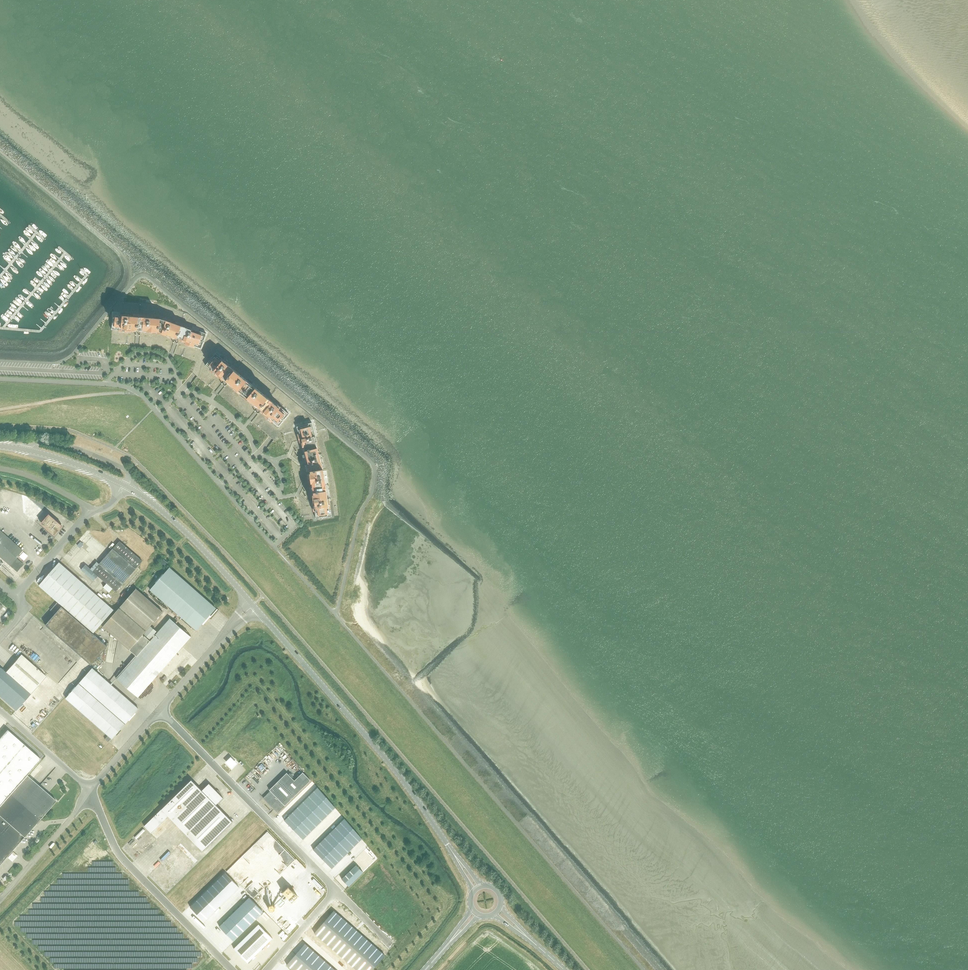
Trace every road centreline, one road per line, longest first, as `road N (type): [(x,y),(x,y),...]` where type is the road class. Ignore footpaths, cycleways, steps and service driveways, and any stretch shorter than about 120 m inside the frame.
road 1 (secondary): [(477,888),(402,779),(253,605)]
road 2 (unclassified): [(268,969),(330,898),(329,885),(160,710)]
road 3 (unclassified): [(274,545),(137,391),(0,378)]
road 4 (unclassified): [(92,789),(124,861),(233,969)]
road 5 (secondary): [(253,605),(183,529),(125,485)]
road 6 (unclassified): [(0,900),(92,789)]
road 7 (unclassified): [(160,710),(253,605)]
road 8 (secondary): [(125,485),(0,447)]
road 9 (unclassified): [(0,711),(92,789)]

